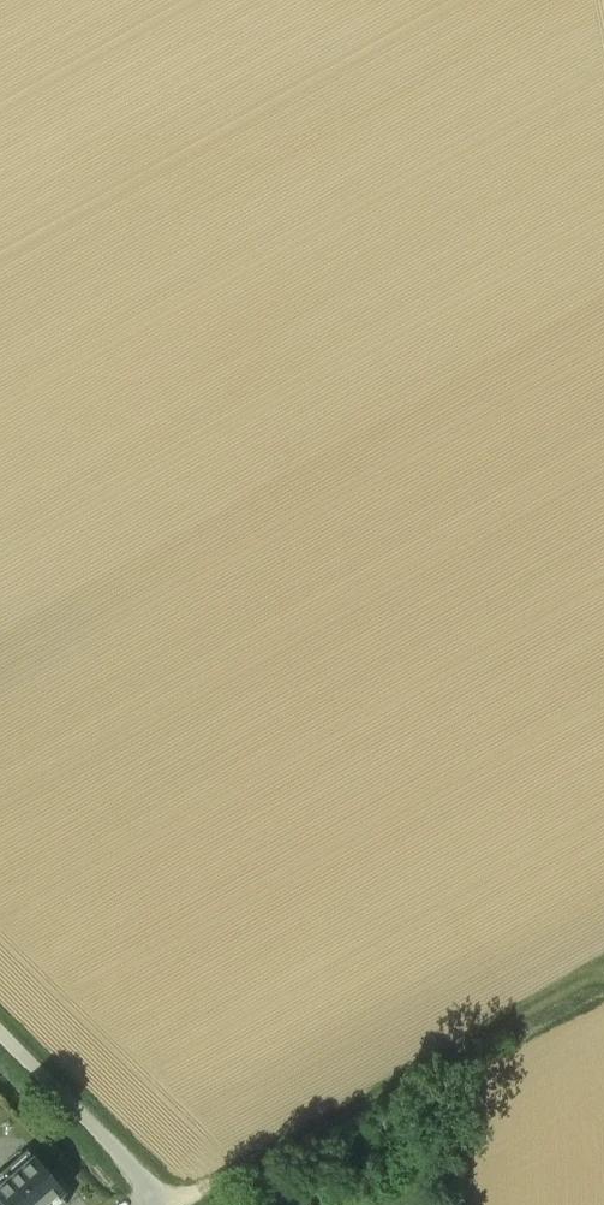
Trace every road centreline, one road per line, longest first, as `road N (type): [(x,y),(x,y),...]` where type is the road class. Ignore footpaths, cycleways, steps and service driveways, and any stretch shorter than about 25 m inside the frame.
road 1 (track): [(0,1035),(160,1204)]

